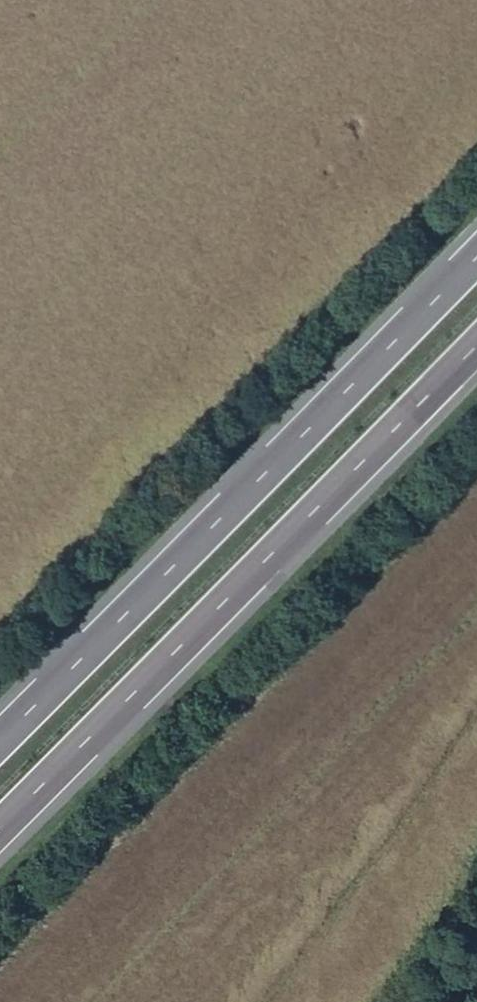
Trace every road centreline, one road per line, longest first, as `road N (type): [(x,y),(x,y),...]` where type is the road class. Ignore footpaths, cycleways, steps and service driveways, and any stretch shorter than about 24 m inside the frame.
road 1 (motorway): [(0,829),(476,345)]
road 2 (motorway): [(476,257),(0,740)]

